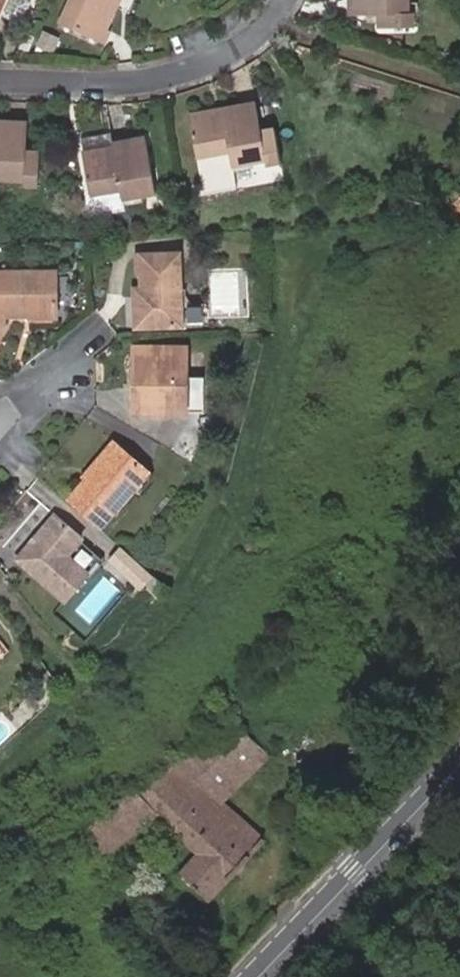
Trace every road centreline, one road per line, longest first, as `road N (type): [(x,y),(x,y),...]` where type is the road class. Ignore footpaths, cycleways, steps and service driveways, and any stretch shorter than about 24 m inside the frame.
road 1 (residential): [(0,84),(109,86),(174,74),(247,42),(281,0)]
road 2 (tertiary): [(459,769),(262,976)]
road 3 (residential): [(0,422),(46,390),(99,334)]

